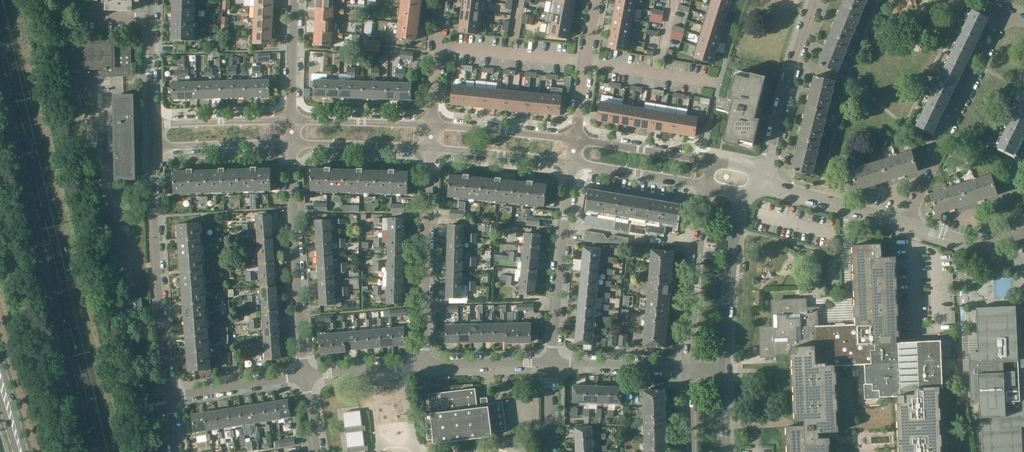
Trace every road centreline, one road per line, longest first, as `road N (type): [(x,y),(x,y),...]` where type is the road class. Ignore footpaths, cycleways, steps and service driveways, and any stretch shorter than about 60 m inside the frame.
road 1 (residential): [(170,396),(153,150)]
road 2 (residential): [(906,225),(1003,13)]
road 3 (unclassified): [(306,377),(293,146)]
road 4 (unclassified): [(423,367),(431,148)]
road 5 (residential): [(551,363),(573,166)]
road 6 (residential): [(709,188),(688,370)]
road 7 (tertiary): [(764,171),(823,0)]
road 8 (tertiary): [(724,372),(733,254),(750,196)]
road 9 (residential): [(906,225),(777,187),(764,171)]
road 10 (residential): [(441,42),(587,60)]
road 11 (residential): [(576,138),(433,123)]
road 12 (residential): [(431,148),(573,166)]
road 13 (residential): [(433,123),(291,118)]
road 14 (residential): [(714,162),(576,138)]
road 15 (residential): [(153,150),(293,146)]
road 16 (residential): [(291,118),(151,122)]
road 17 (residential): [(293,146),(431,148)]
road 18 (residential): [(573,166),(709,188)]
road 19 (unclassified): [(306,377),(170,396)]
road 20 (unclassified): [(688,370),(551,363)]
road 21 (residential): [(587,60),(715,83)]
road 22 (unclassified): [(551,363),(423,367)]
road 23 (residential): [(151,122),(151,0)]

